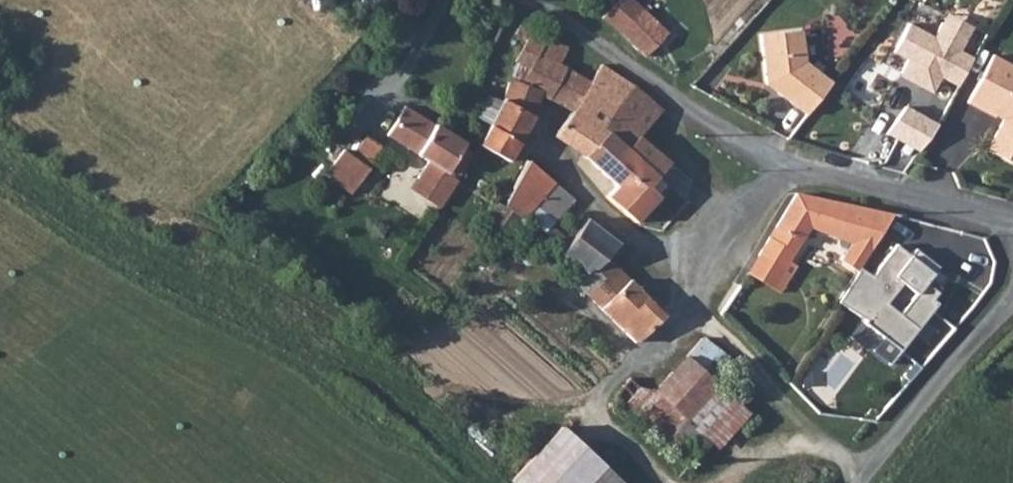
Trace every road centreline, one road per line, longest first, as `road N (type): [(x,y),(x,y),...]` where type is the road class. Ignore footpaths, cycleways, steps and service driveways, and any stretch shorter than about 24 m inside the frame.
road 1 (unclassified): [(1012,232),(816,179),(748,147),(517,0)]
road 2 (track): [(860,480),(691,306)]
road 3 (unclassified): [(1012,301),(857,482)]

